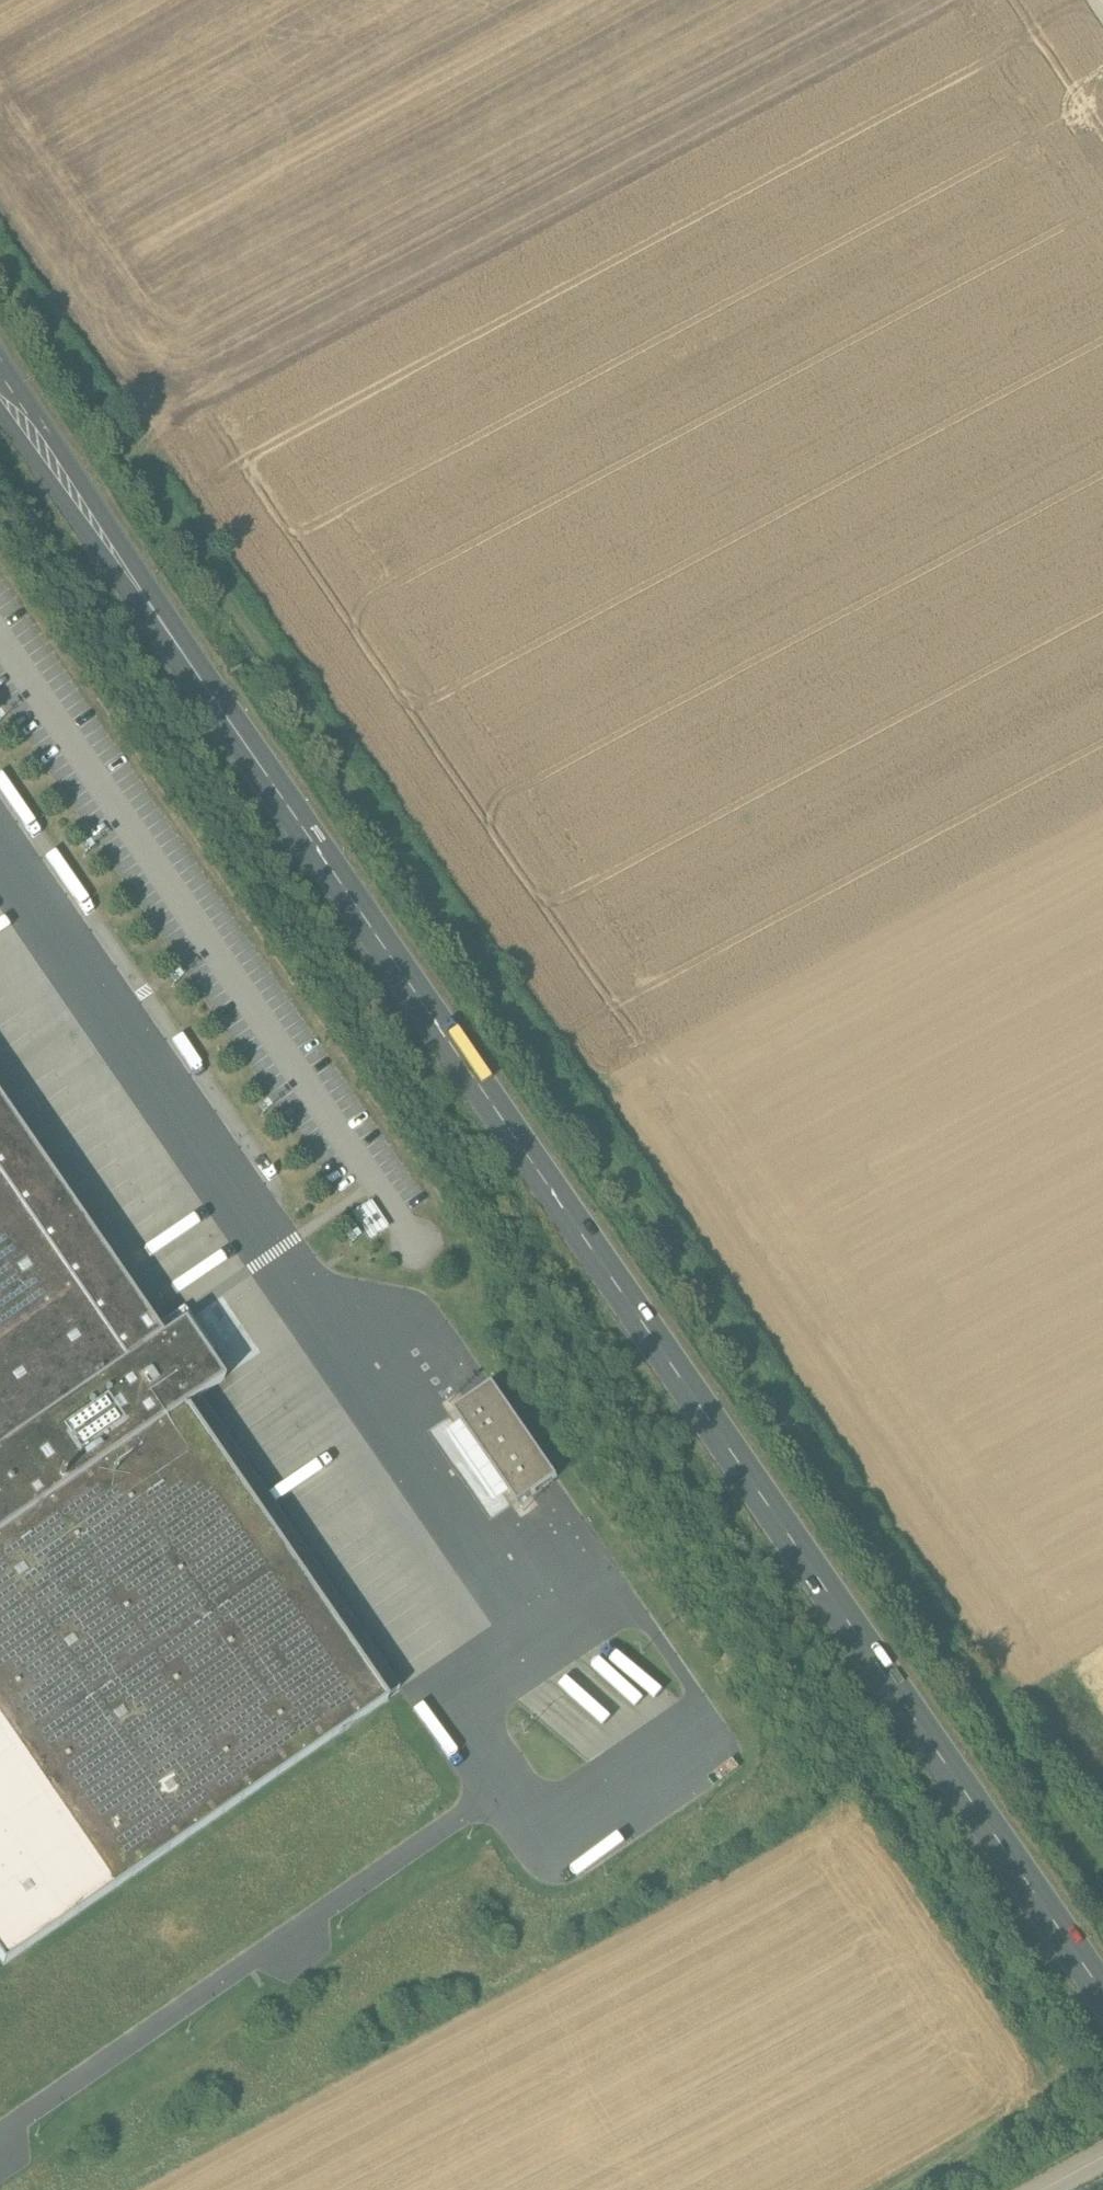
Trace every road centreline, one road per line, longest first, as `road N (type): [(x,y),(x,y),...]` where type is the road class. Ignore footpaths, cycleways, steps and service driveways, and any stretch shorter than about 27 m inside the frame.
road 1 (track): [(1102,1884),(0,284)]
road 2 (primary): [(1102,1986),(0,400)]

